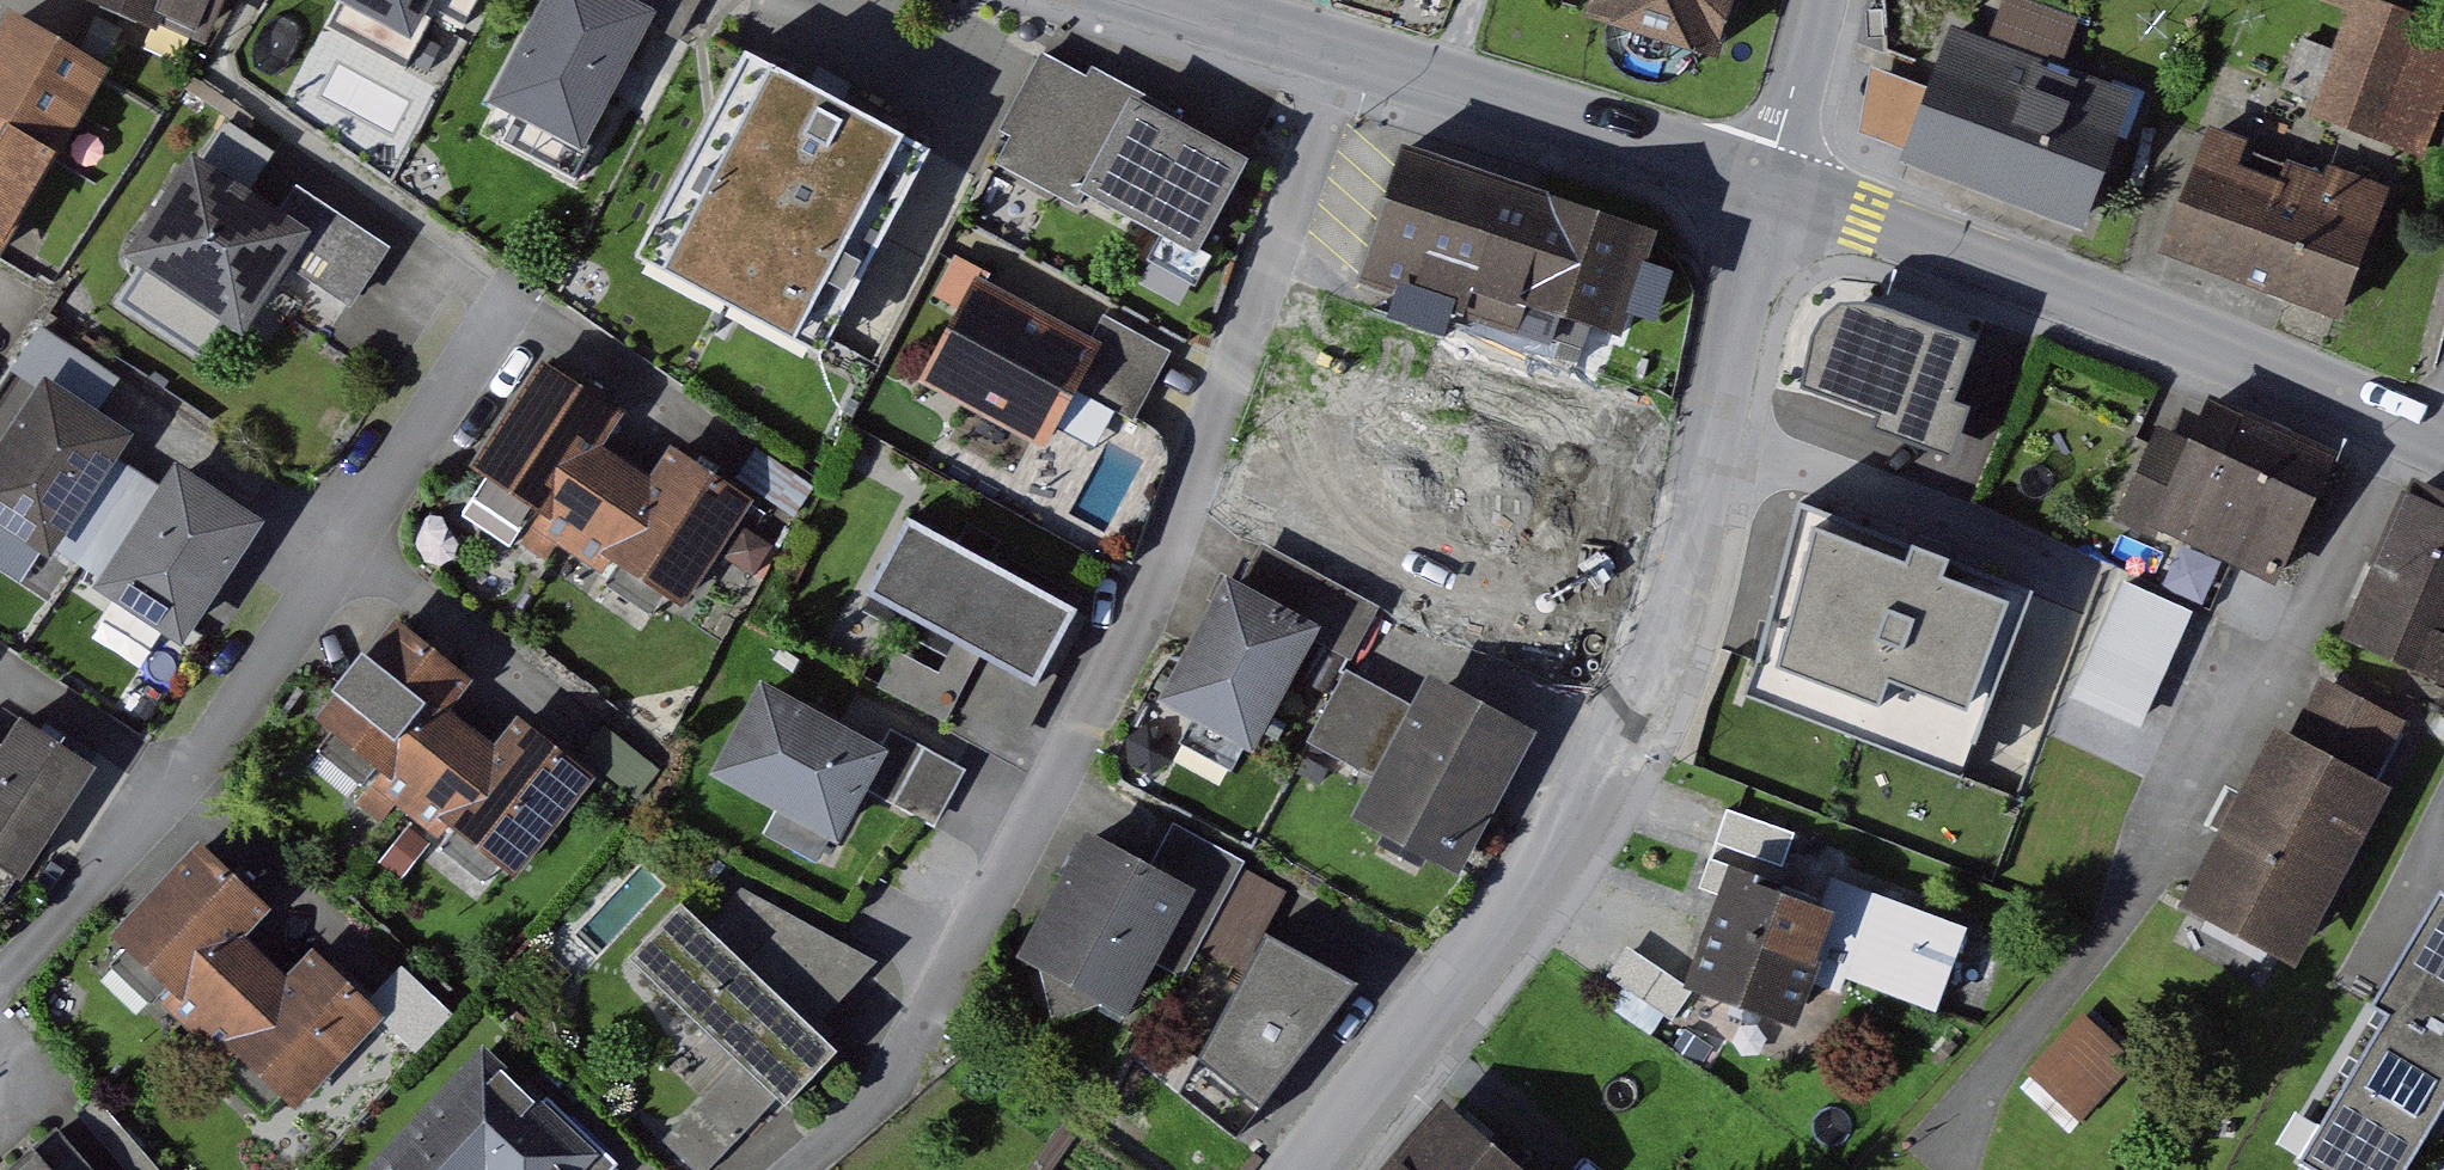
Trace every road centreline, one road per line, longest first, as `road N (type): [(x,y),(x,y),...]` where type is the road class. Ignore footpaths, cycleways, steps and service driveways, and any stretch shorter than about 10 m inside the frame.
road 1 (residential): [(1350,45),(1174,578),(953,1016),(877,1111),(802,1169)]
road 2 (residential): [(1767,186),(1689,554),(1636,709),(1567,835),(1309,1169)]
road 3 (residential): [(0,988),(69,918),(172,787),(508,288)]
road 4 (residential): [(2443,439),(1767,186)]
road 5 (residential): [(1767,186),(1350,45)]
road 6 (residential): [(1822,0),(1767,186)]
road 7 (residential): [(1350,45),(1197,0)]

